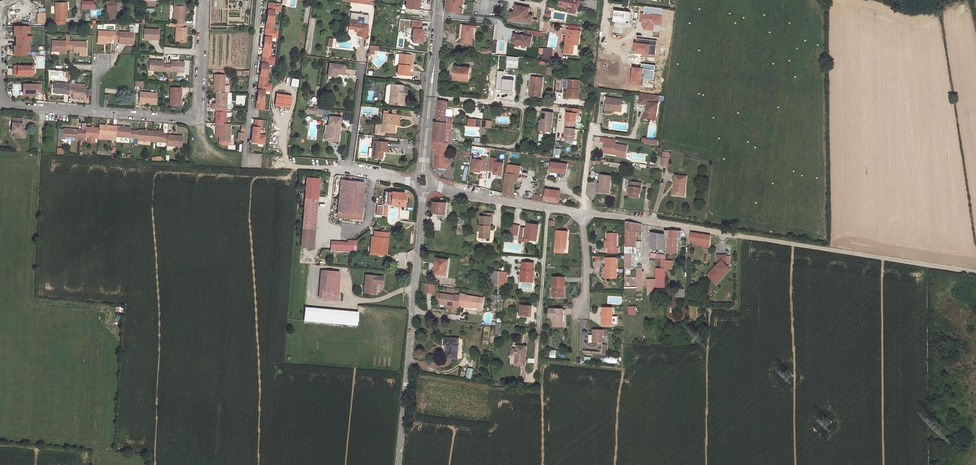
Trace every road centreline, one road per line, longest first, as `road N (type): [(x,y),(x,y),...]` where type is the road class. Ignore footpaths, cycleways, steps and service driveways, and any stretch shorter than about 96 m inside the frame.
road 1 (unclassified): [(399,464),(423,190)]
road 2 (track): [(737,236),(975,272)]
road 3 (residential): [(204,0),(195,116),(93,112)]
road 4 (residential): [(252,162),(245,153),(261,0)]
road 5 (residential): [(583,213),(737,236)]
road 6 (residential): [(432,184),(583,213)]
road 7 (track): [(548,207),(538,333)]
road 8 (residential): [(430,96),(554,109)]

